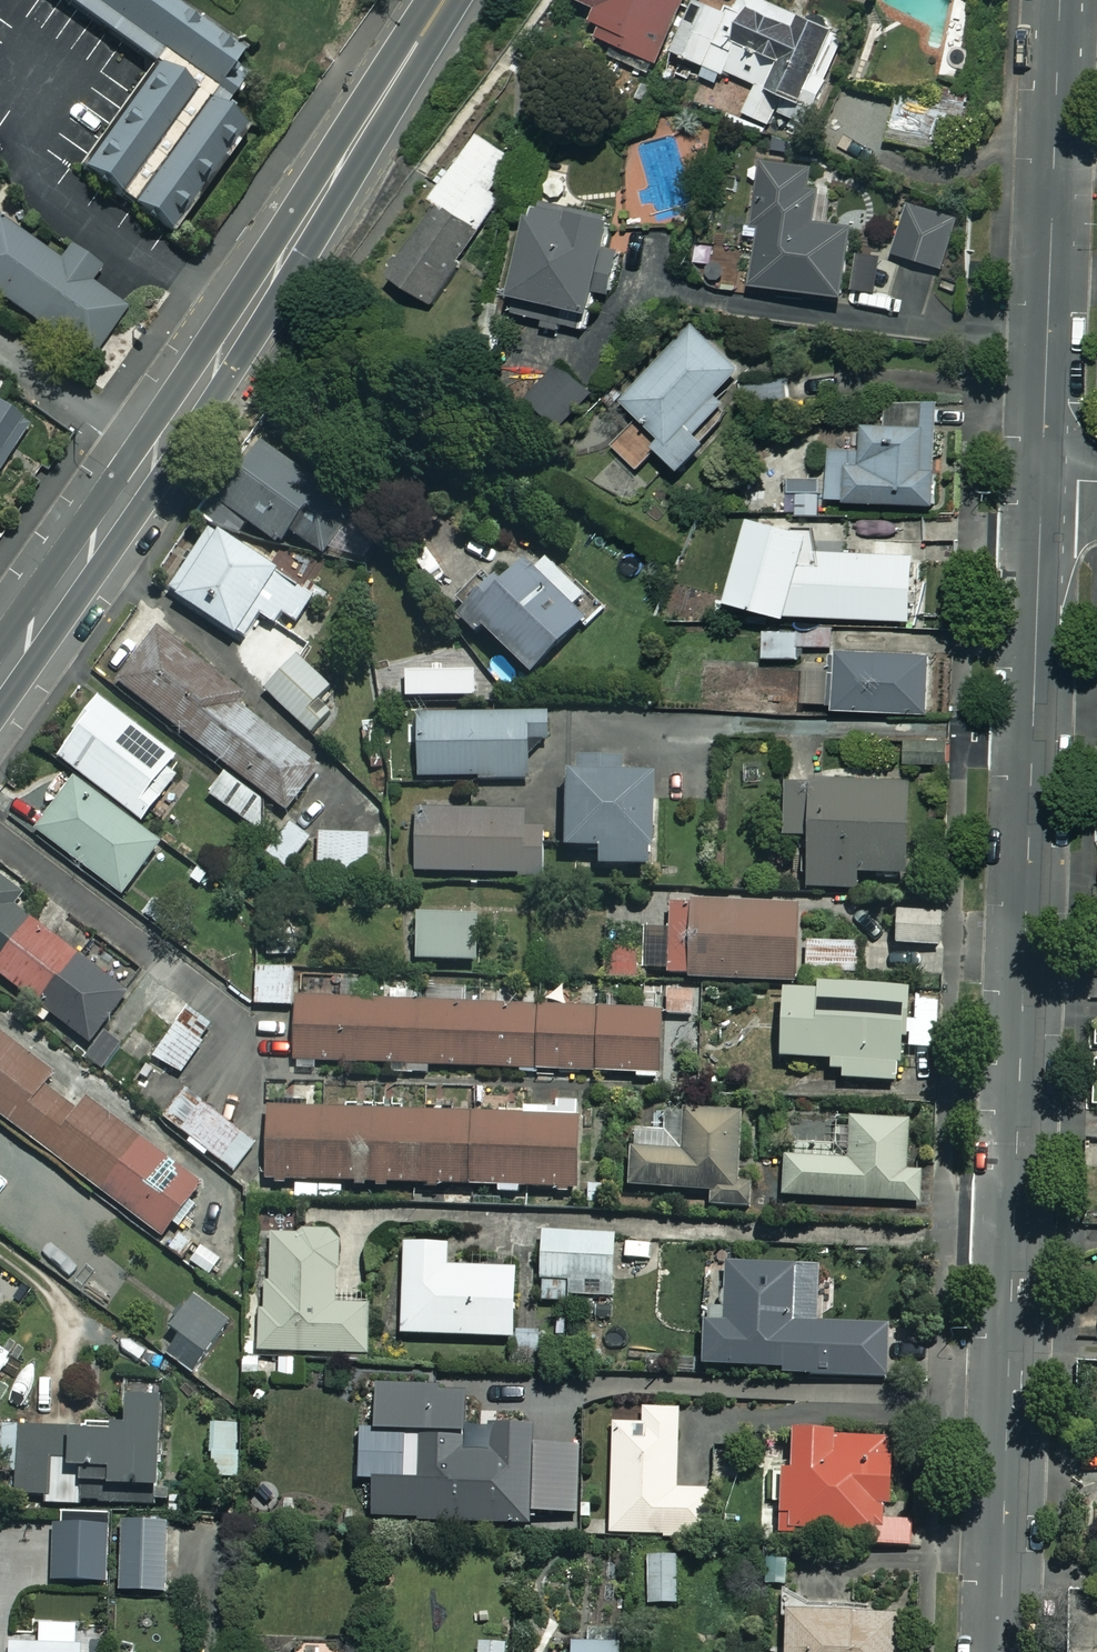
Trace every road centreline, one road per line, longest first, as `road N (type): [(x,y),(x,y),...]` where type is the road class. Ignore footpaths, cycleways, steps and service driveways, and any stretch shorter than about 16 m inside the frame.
road 1 (residential): [(1042,479),(999,1651)]
road 2 (secondary): [(448,0),(153,458)]
road 3 (residential): [(1059,0),(1042,479)]
road 4 (secondary): [(153,458),(0,675)]
road 5 (residential): [(0,353),(153,458)]

